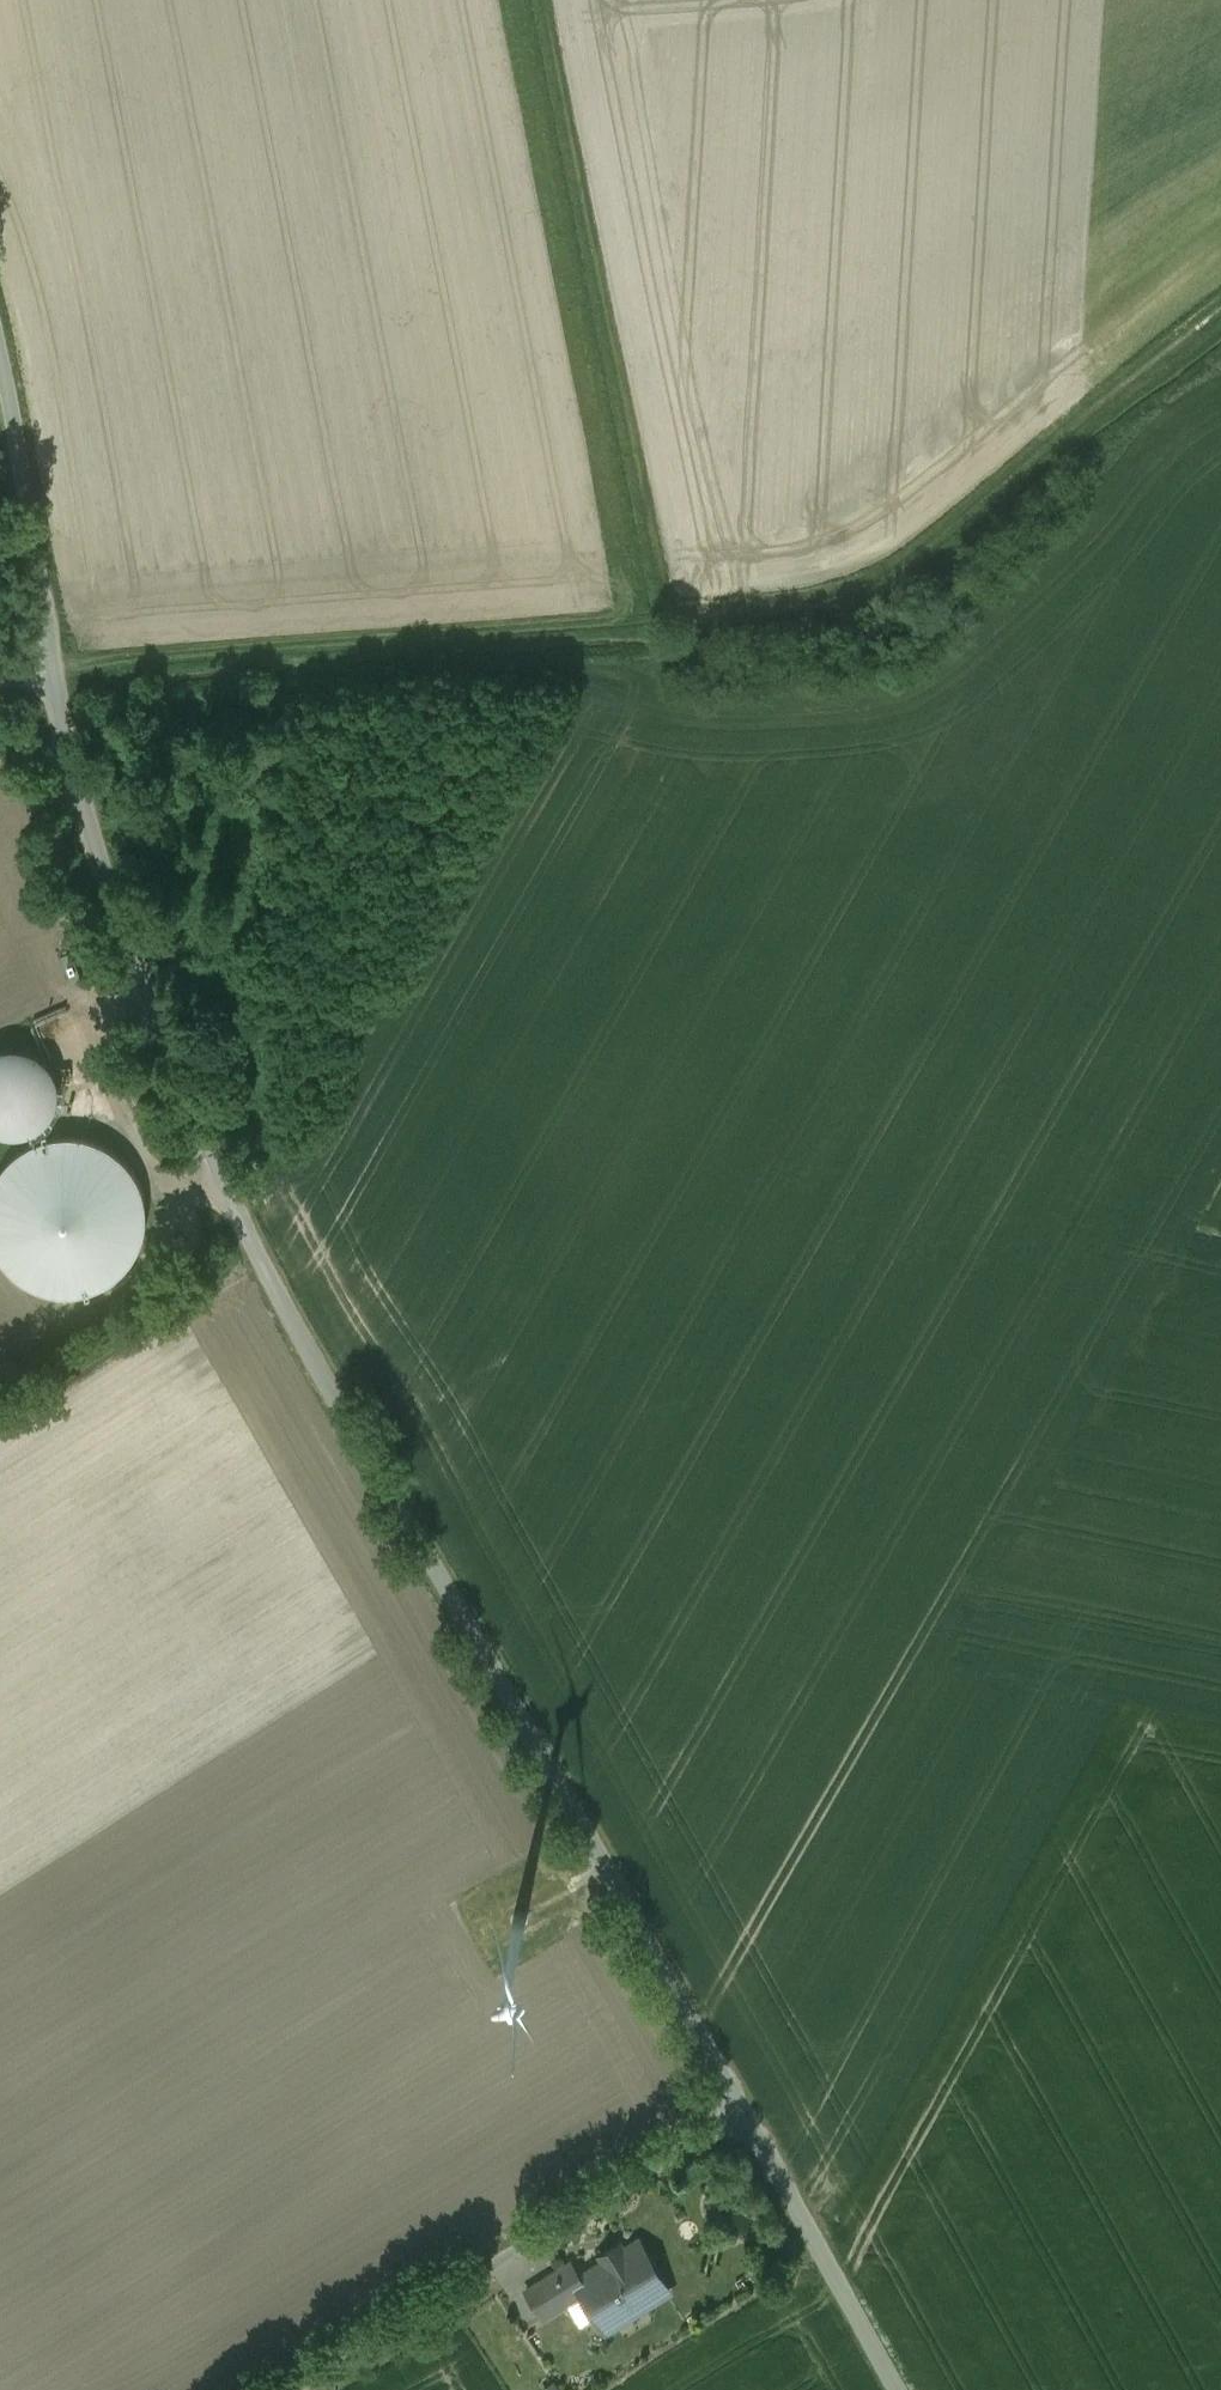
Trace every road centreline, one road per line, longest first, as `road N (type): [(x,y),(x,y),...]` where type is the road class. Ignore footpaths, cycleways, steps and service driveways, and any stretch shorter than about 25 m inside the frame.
road 1 (unclassified): [(735,2108),(610,1873),(261,1268),(200,1144),(73,753),(0,402)]
road 2 (track): [(1220,318),(879,594),(665,623),(54,670)]
road 3 (unclassified): [(280,2389),(735,2108)]
road 4 (unclassified): [(892,2389),(735,2108)]

